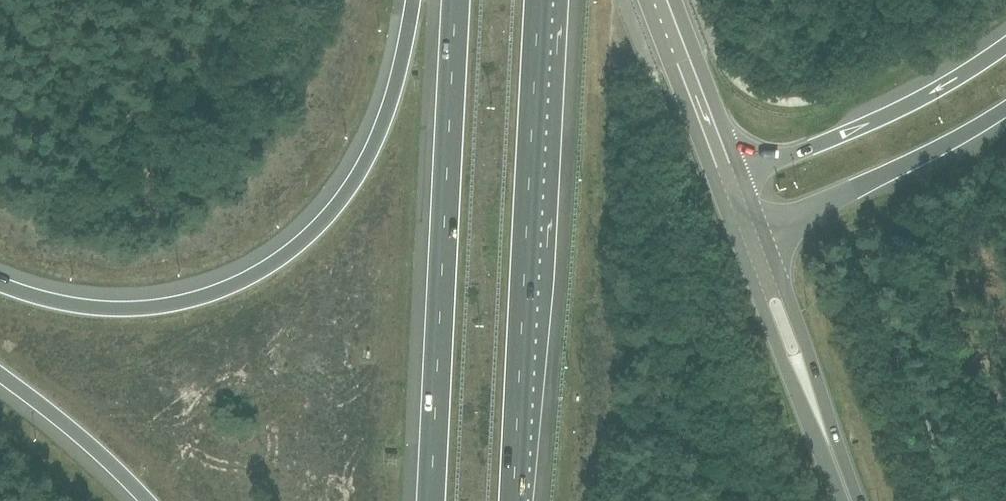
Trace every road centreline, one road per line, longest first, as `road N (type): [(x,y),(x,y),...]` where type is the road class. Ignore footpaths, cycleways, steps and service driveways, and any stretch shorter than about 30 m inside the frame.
road 1 (motorway): [(412,0),(375,143),(324,218),(289,251),(243,280),(156,305),(75,304),(0,283)]
road 2 (motorway): [(512,500),(538,0)]
road 3 (motorway): [(455,0),(431,500)]
road 4 (motorway): [(1005,43),(927,94),(728,177)]
road 5 (secondary): [(852,500),(748,232)]
road 6 (motorway): [(748,232),(917,157),(1005,108)]
road 7 (motorway): [(0,373),(148,500)]
road 8 (secondary): [(728,177),(661,0)]

